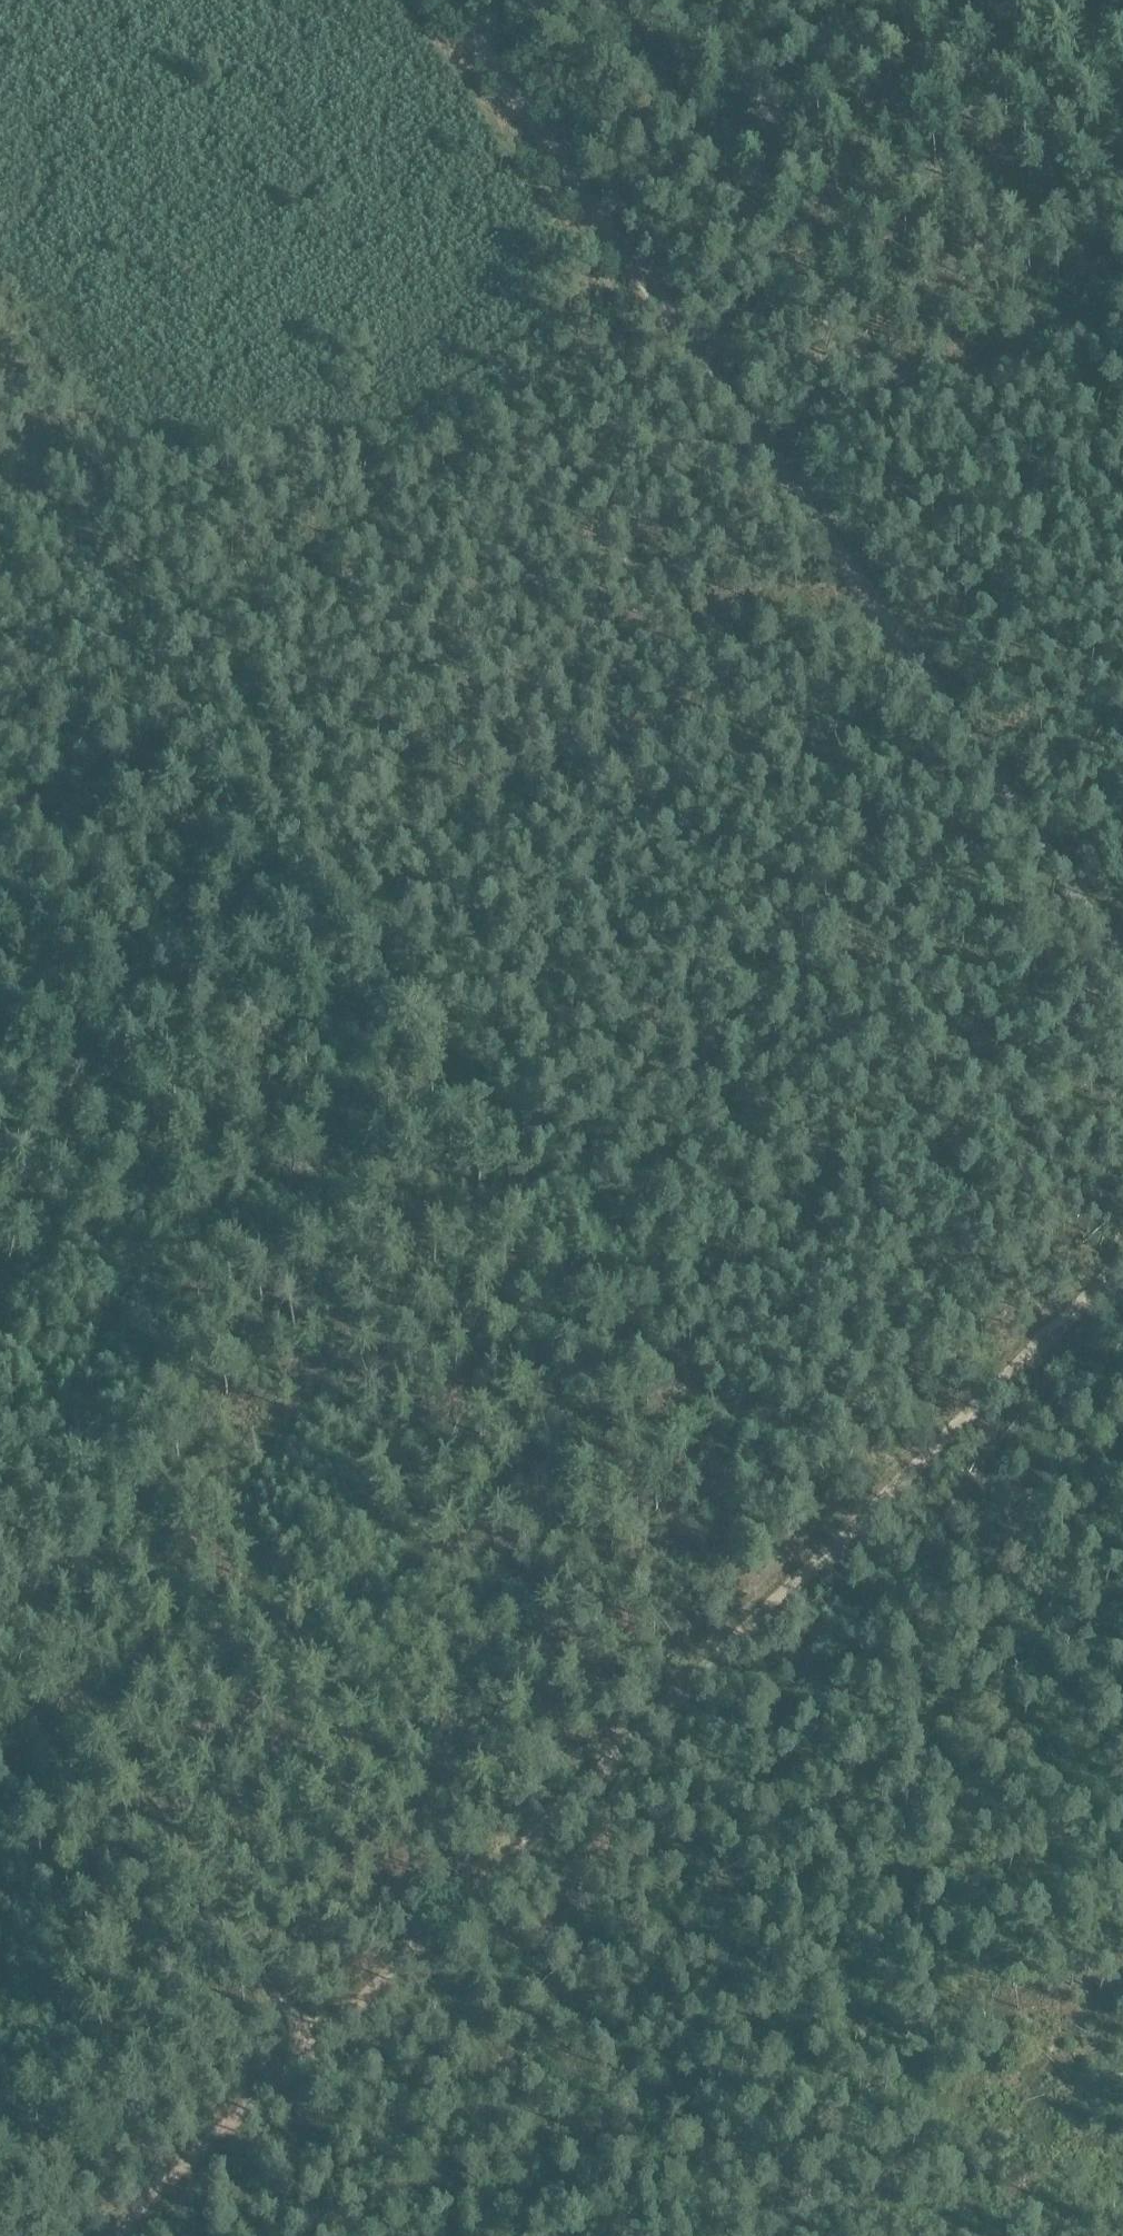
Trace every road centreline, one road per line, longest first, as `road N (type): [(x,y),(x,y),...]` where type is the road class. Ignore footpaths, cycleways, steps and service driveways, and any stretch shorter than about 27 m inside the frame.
road 1 (track): [(1122,1260),(916,1470),(116,2235)]
road 2 (track): [(1122,972),(437,0)]
road 3 (track): [(1122,302),(980,378),(914,388),(880,373),(802,286),(602,0)]
road 4 (track): [(0,1572),(311,2049)]

